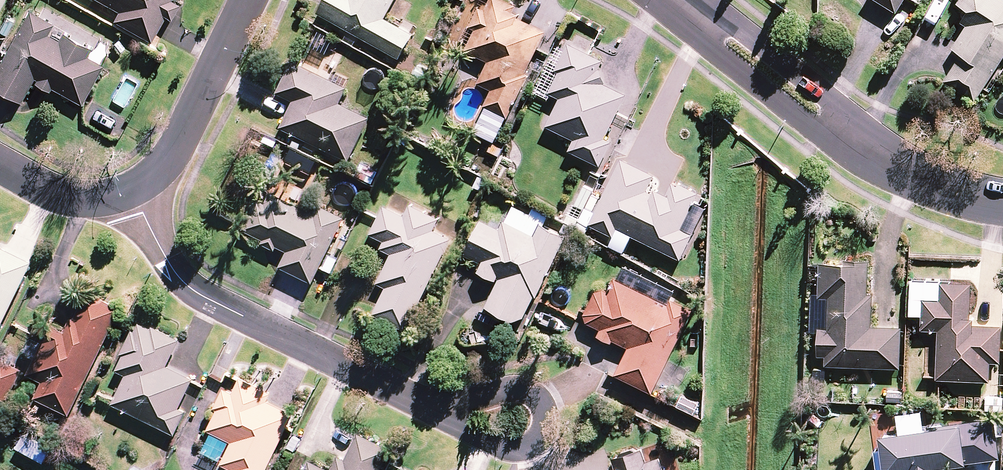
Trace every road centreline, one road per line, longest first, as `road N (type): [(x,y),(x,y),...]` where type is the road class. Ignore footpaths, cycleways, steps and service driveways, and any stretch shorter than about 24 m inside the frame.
road 1 (residential): [(438,409),(275,337),(194,290),(132,189)]
road 2 (residential): [(684,0),(872,155),(969,197),(1002,202)]
road 3 (residential): [(438,409),(523,388),(547,411),(547,428),(526,449),(460,429)]
road 4 (residential): [(249,0),(172,158),(132,189)]
road 5 (residential): [(132,189),(85,199),(0,166)]

